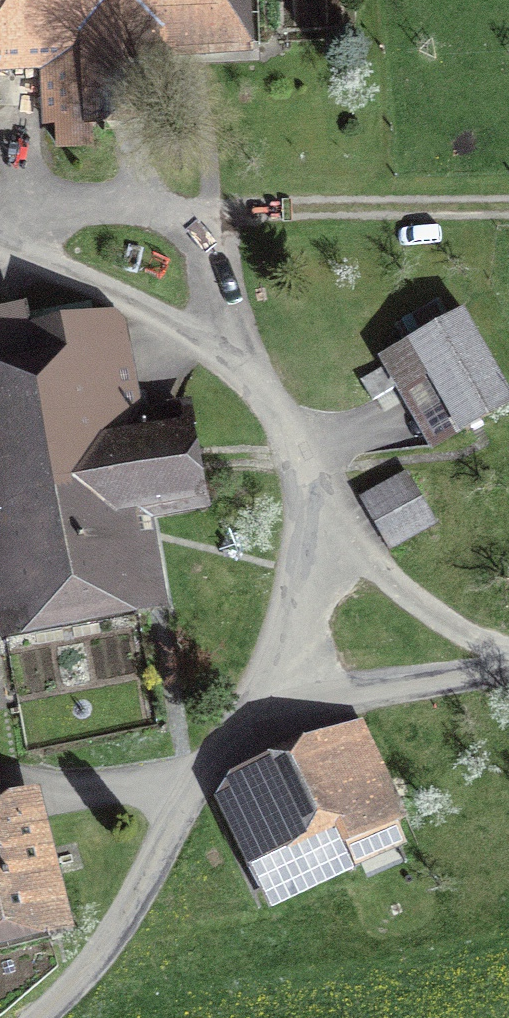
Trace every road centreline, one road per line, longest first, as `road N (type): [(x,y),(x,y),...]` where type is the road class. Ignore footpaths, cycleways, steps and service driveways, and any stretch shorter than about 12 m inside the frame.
road 1 (unclassified): [(40,1017),(102,949),(196,786),(235,738),(329,697),(508,666)]
road 2 (track): [(508,206),(197,211)]
road 3 (unclassified): [(508,652),(414,601),(317,500)]

